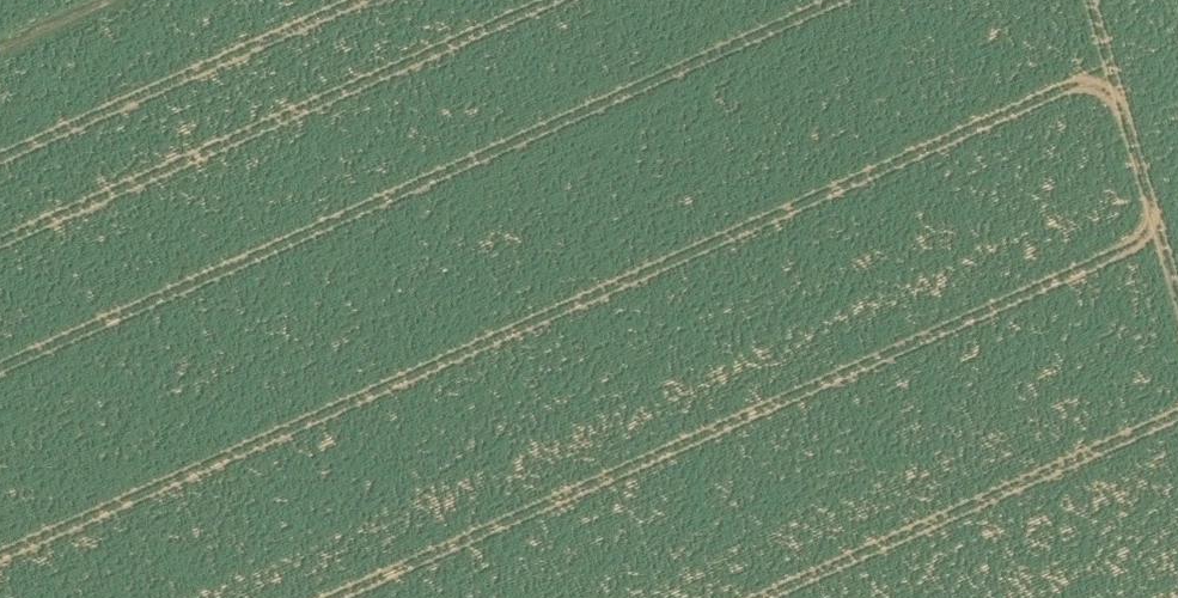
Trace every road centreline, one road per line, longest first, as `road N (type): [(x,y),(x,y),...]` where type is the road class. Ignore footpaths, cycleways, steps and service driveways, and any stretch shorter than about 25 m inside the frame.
road 1 (track): [(117,0),(0,52)]

